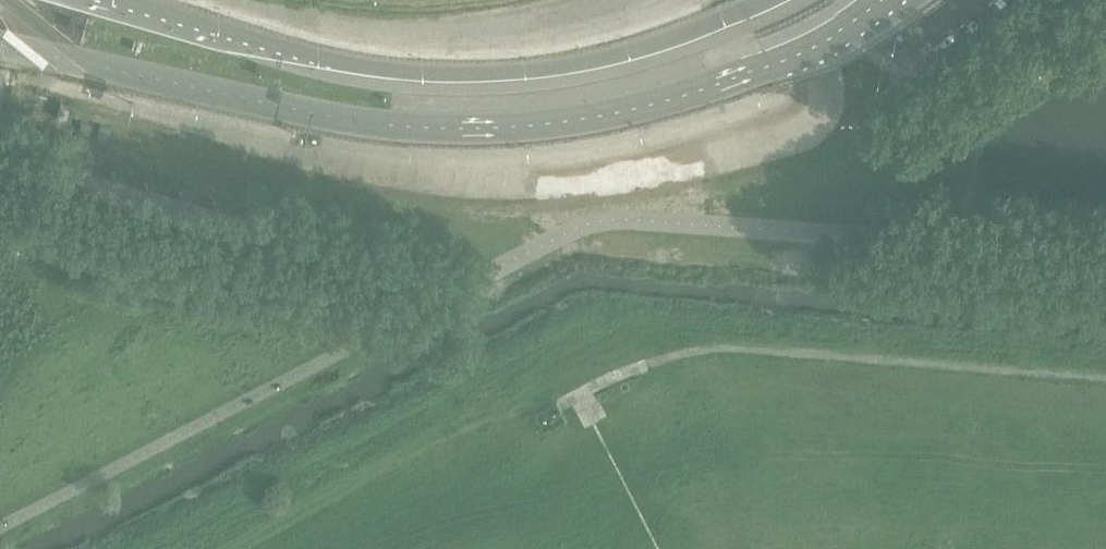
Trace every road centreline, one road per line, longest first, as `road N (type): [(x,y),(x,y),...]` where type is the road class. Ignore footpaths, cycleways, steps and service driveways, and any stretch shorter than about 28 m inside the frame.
road 1 (secondary): [(0,42),(318,116),(483,131),(618,115),(696,93),(771,66),(879,0)]
road 2 (secondary): [(765,0),(606,59),(474,76),(352,66),(88,0)]

